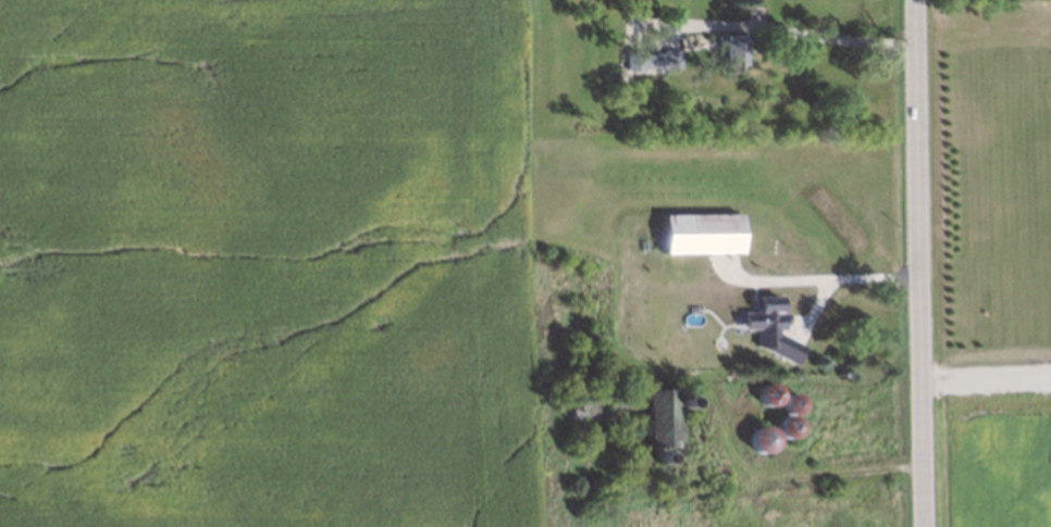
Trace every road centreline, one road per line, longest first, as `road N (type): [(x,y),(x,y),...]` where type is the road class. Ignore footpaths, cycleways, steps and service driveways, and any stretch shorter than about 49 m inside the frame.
road 1 (tertiary): [(915,0),(923,526)]

